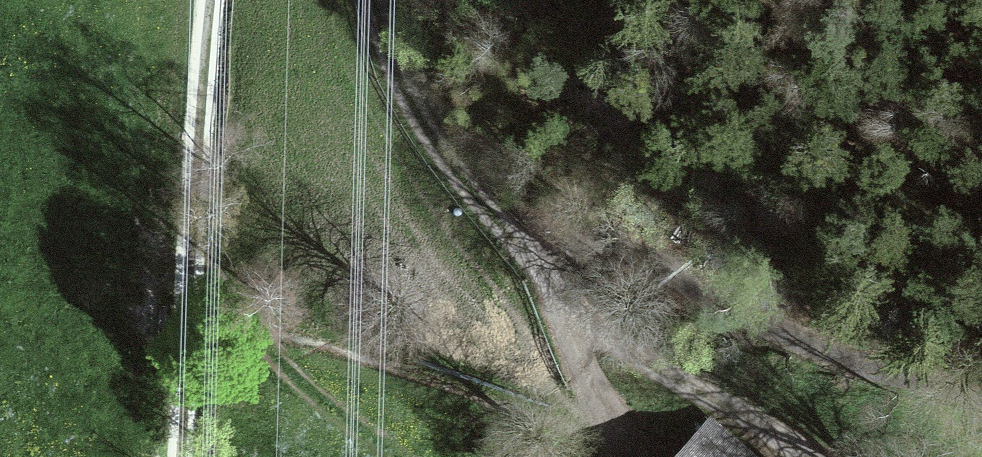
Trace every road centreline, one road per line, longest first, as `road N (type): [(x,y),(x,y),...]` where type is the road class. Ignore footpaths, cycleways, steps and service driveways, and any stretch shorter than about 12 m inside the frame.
road 1 (track): [(981,408),(642,253),(526,246),(425,140),(380,56),(369,0)]
road 2 (track): [(202,0),(163,456)]
road 3 (track): [(526,246),(564,298),(808,456)]

